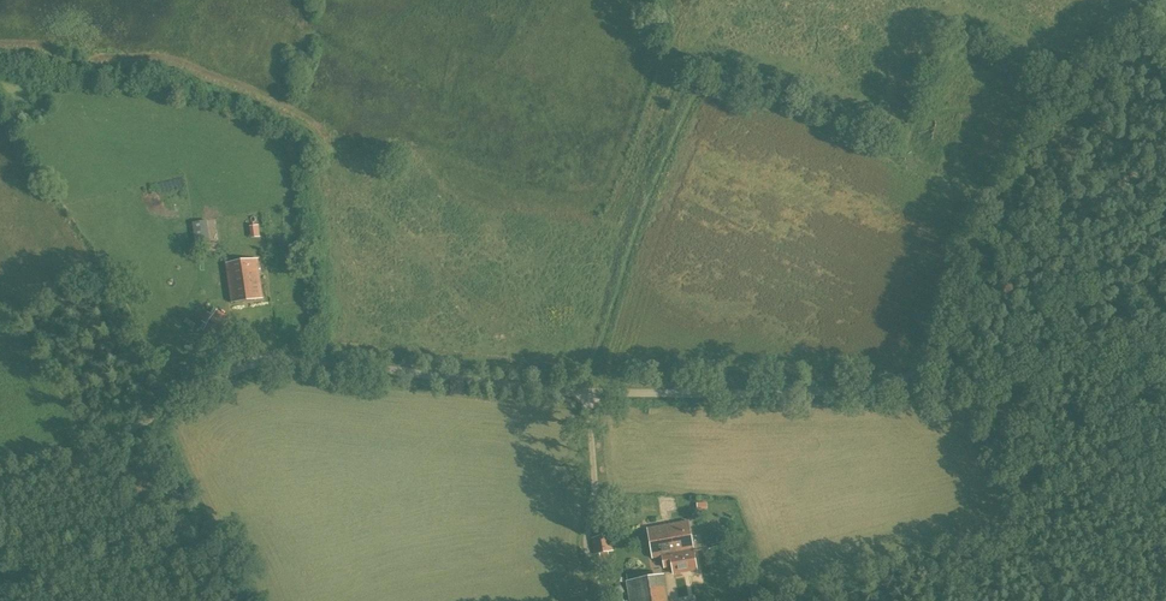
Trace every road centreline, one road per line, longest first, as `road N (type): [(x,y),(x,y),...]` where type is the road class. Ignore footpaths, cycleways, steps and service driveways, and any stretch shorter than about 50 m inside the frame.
road 1 (unclassified): [(0,481),(84,457),(266,359),(592,393),(861,395),(897,386),(934,361),(1050,239),(1107,203),(1165,150)]

